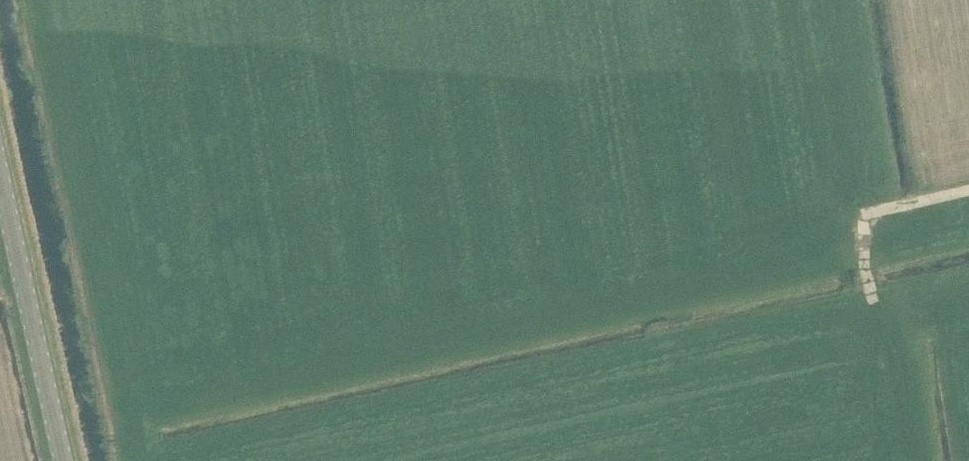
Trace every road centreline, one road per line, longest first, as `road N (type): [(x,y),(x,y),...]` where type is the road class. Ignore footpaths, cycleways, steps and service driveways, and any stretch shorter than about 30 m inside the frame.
road 1 (tertiary): [(65,460),(0,166)]

